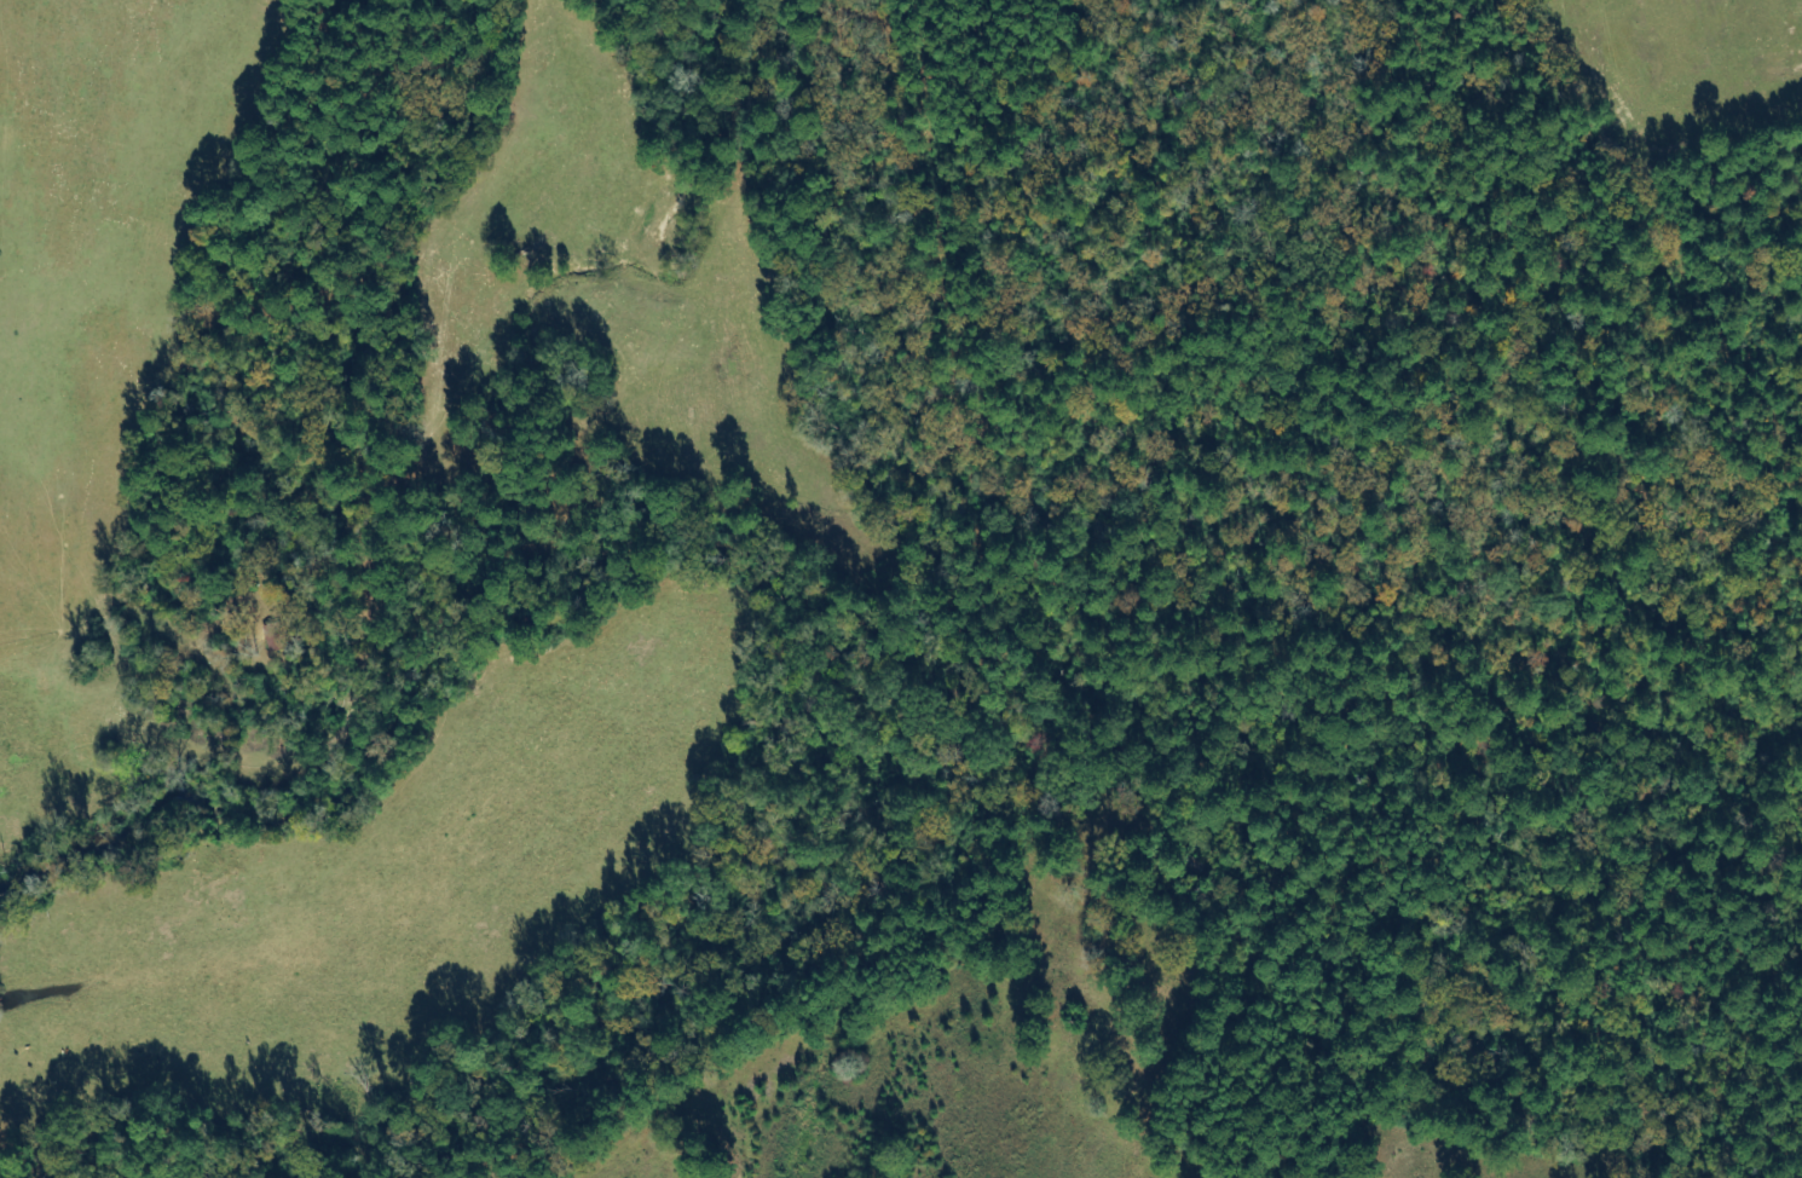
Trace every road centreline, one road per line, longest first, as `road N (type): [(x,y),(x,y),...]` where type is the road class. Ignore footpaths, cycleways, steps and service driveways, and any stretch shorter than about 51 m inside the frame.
road 1 (residential): [(0,711),(180,708),(272,633)]

